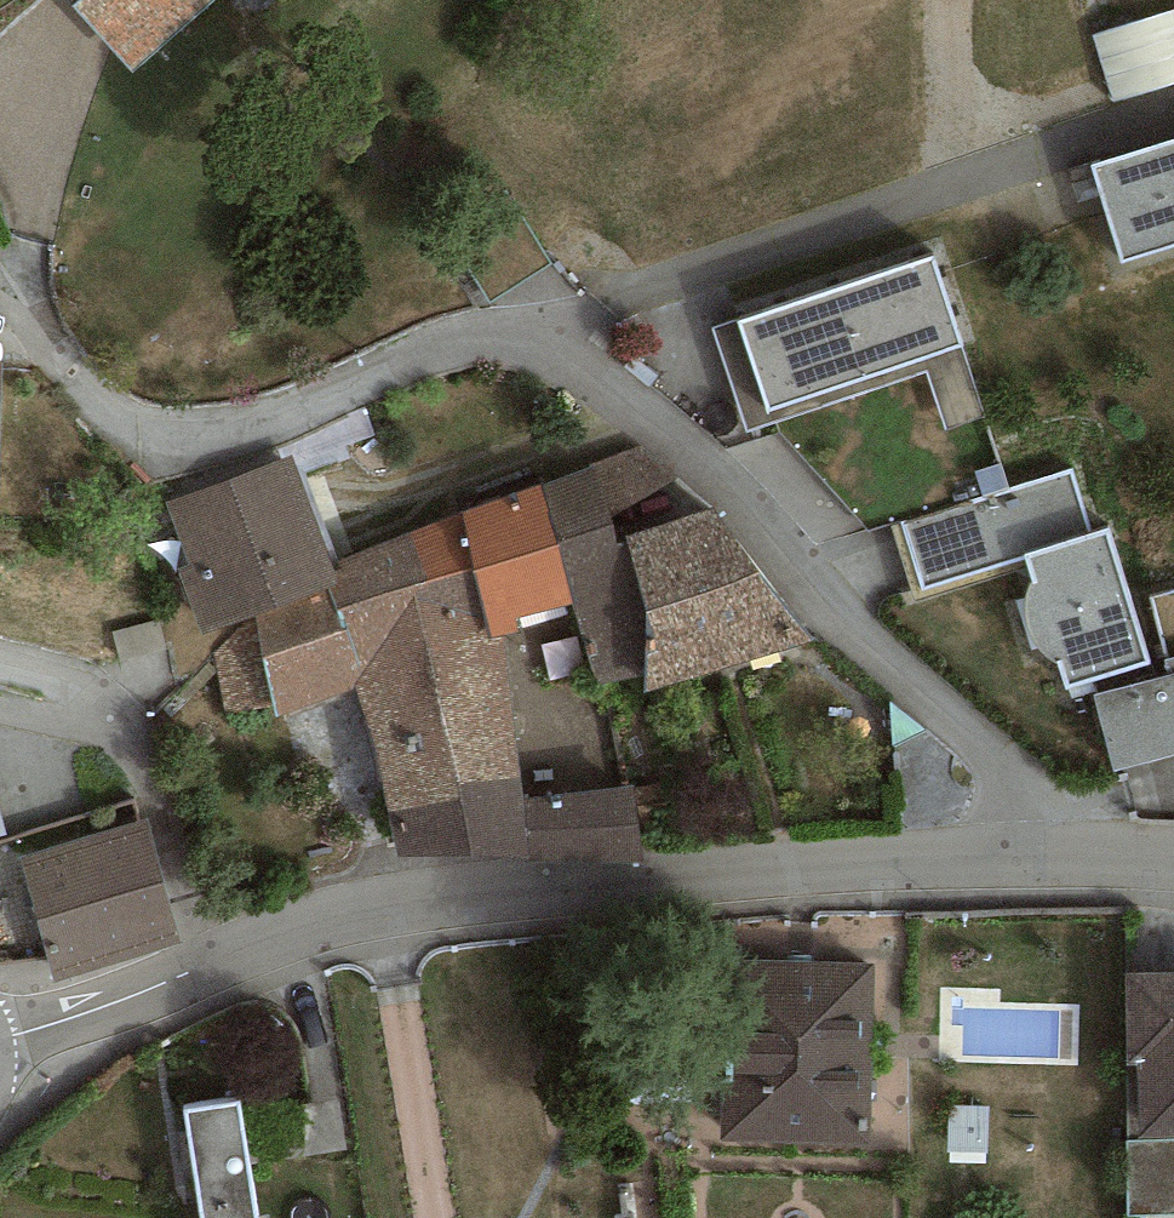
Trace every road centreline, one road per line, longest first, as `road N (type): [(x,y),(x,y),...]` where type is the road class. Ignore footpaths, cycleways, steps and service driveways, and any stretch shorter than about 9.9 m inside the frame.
road 1 (residential): [(1118,870),(1067,814),(860,631),(732,491),(600,378),(555,352),(496,337),(459,342),(233,431),(172,438),(104,412),(0,293)]
road 2 (residential): [(226,952),(397,905),(508,894),(783,873),(1118,870)]
road 3 (residential): [(0,660),(75,681),(107,701),(136,741),(226,952)]
road 4 (residential): [(0,1039),(226,952)]

